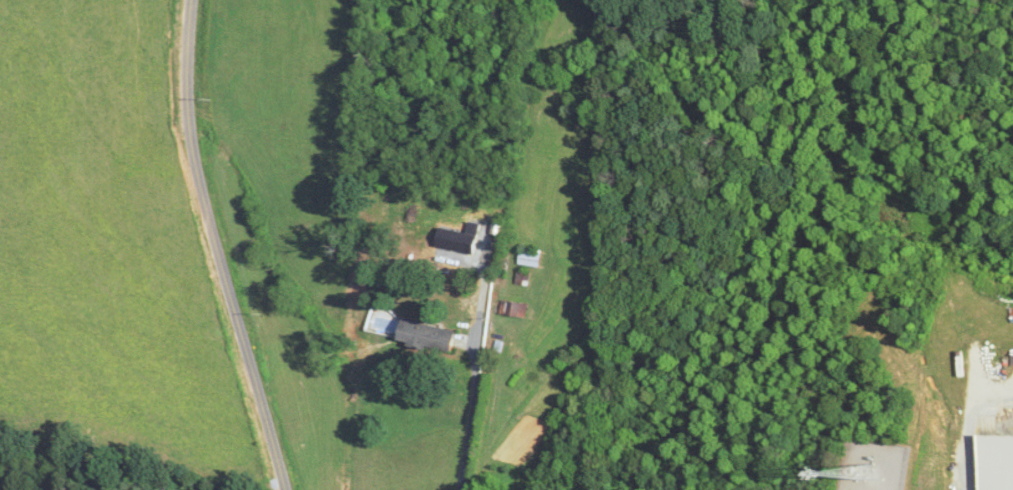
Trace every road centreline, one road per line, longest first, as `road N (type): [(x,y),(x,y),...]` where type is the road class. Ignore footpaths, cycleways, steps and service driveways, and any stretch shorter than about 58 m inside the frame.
road 1 (residential): [(285,489),(195,168),(187,104),(190,0)]

